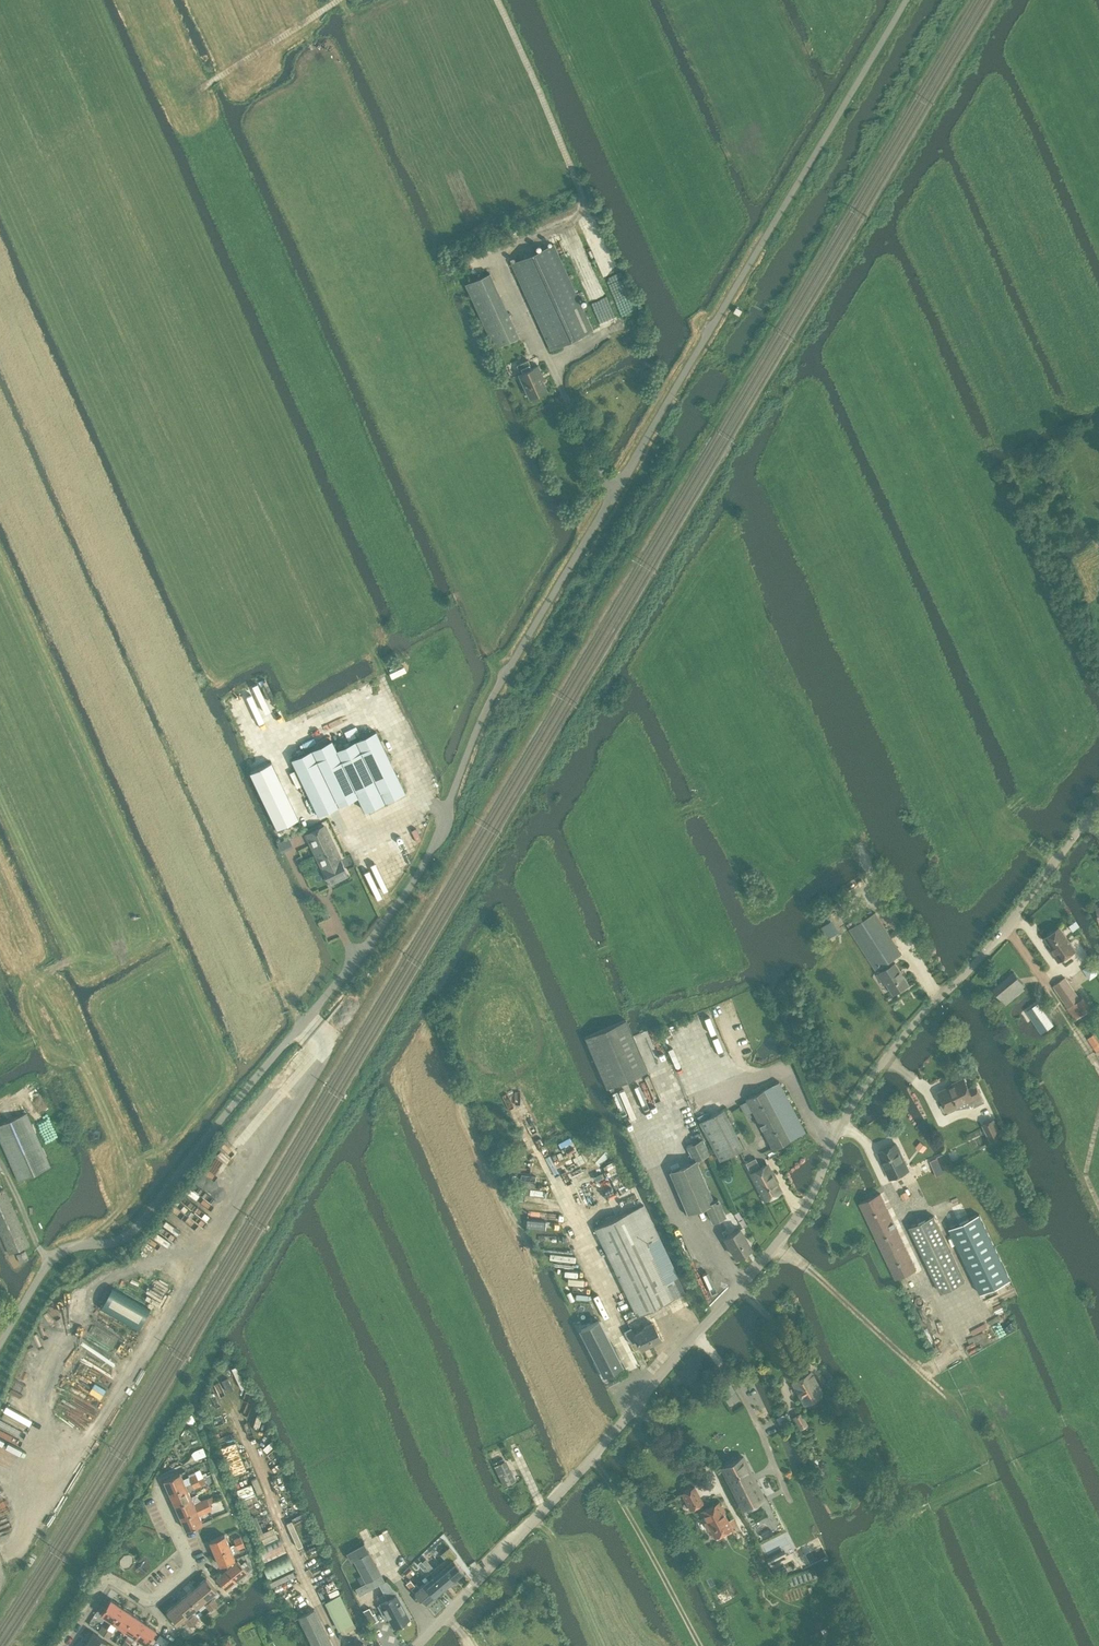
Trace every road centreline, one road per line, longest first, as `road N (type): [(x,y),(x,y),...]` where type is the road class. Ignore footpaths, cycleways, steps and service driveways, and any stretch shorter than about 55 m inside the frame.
road 1 (unclassified): [(0,1343),(56,1253),(133,1230),(423,867),(493,696),(906,0)]
road 2 (unclassified): [(520,1533),(777,1247),(814,1192),(853,1105),(920,1019),(1007,928),(1098,805)]
road 3 (track): [(544,352),(499,256),(588,214),(495,0)]
road 4 (residential): [(158,1487),(191,1566),(150,1601),(104,1576),(57,1645)]
road 5 (track): [(955,1404),(777,1247)]
road 6 (track): [(700,1645),(594,1458)]
road 7 (track): [(1007,928),(1098,1072)]
road 8 (track): [(336,0),(205,84)]
road 9 (residential): [(417,1645),(520,1533)]
road 10 (track): [(1075,1424),(1039,1420),(972,1394),(945,1395)]

